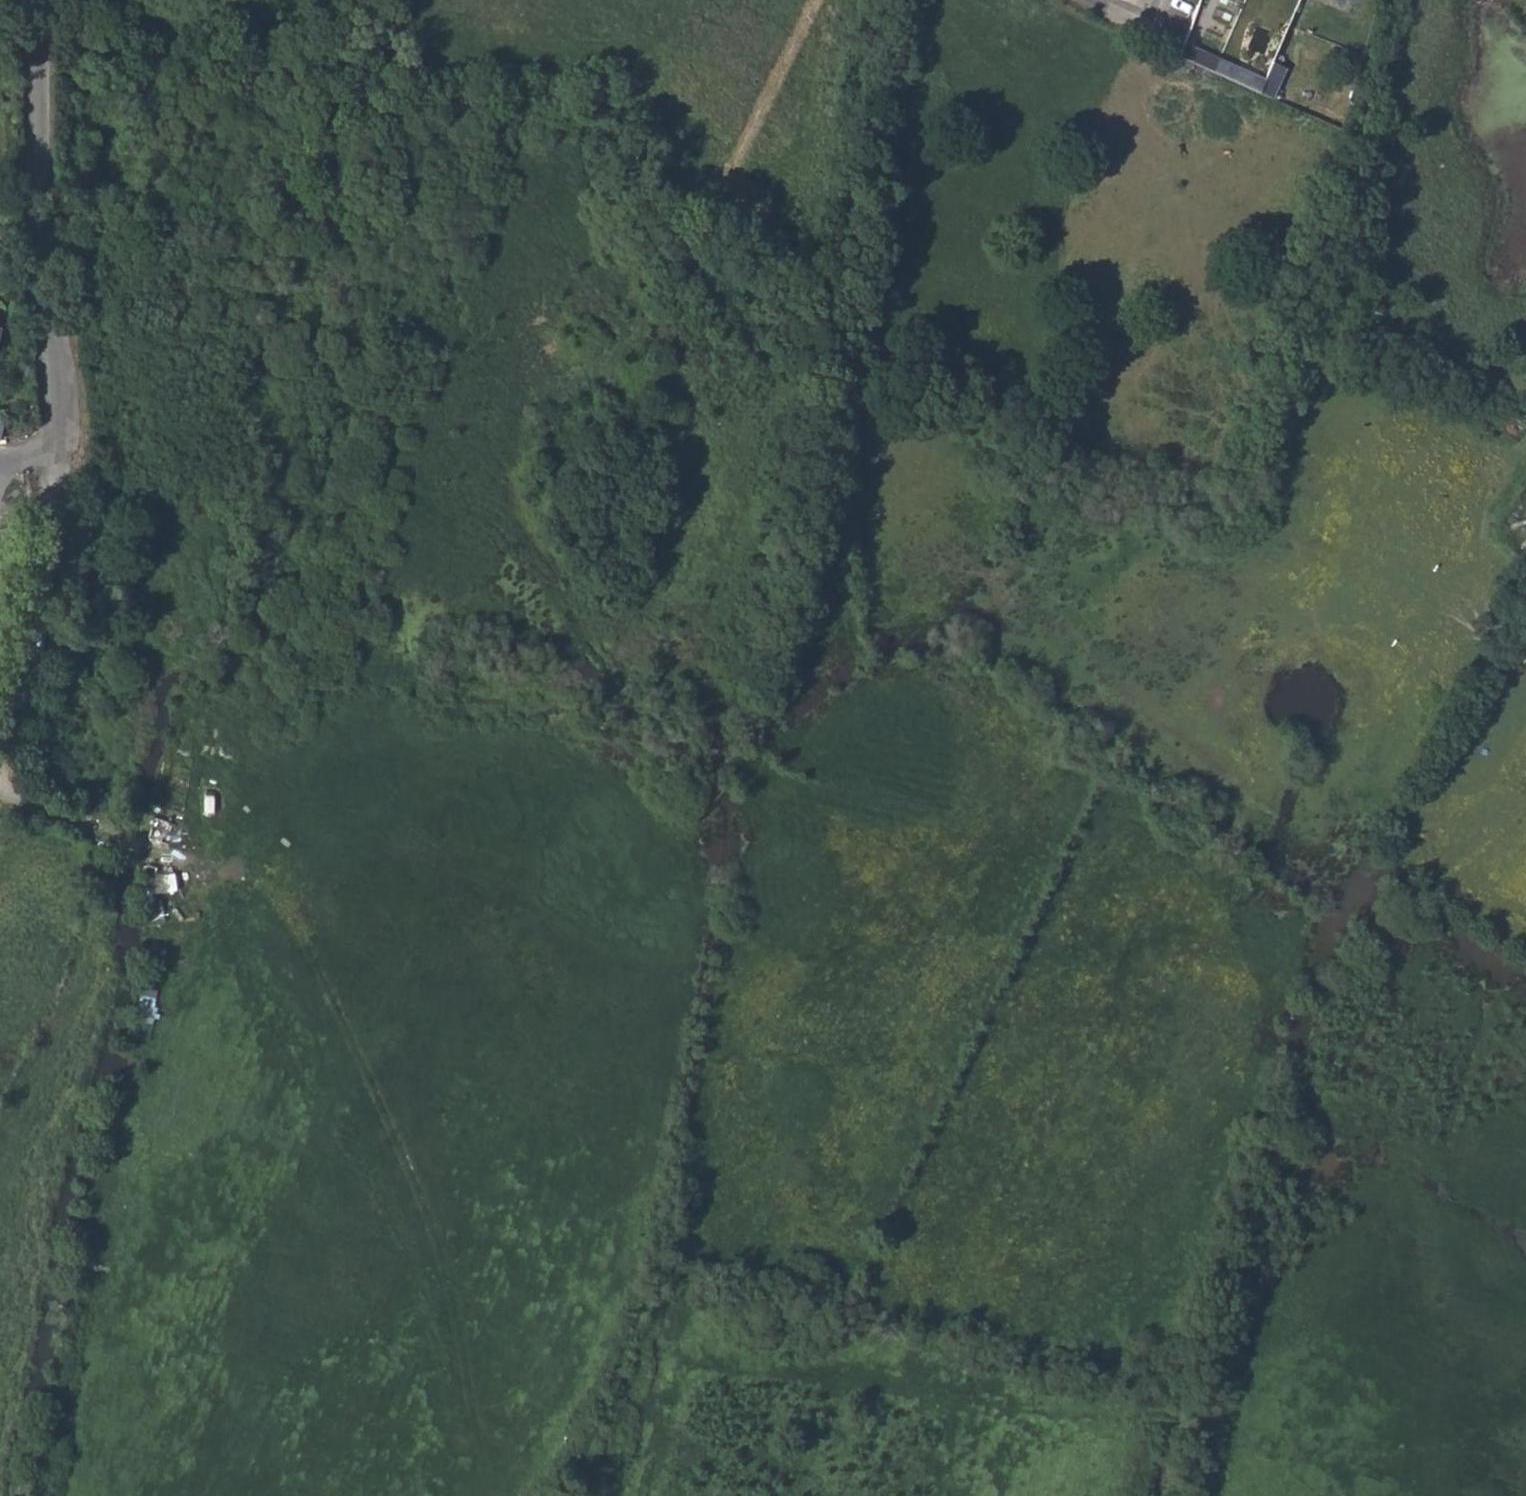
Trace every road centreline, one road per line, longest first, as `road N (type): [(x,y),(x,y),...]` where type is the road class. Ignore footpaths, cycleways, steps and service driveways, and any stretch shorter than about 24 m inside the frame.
road 1 (residential): [(63,435),(36,168),(34,0)]
road 2 (track): [(0,725),(55,513),(63,435)]

